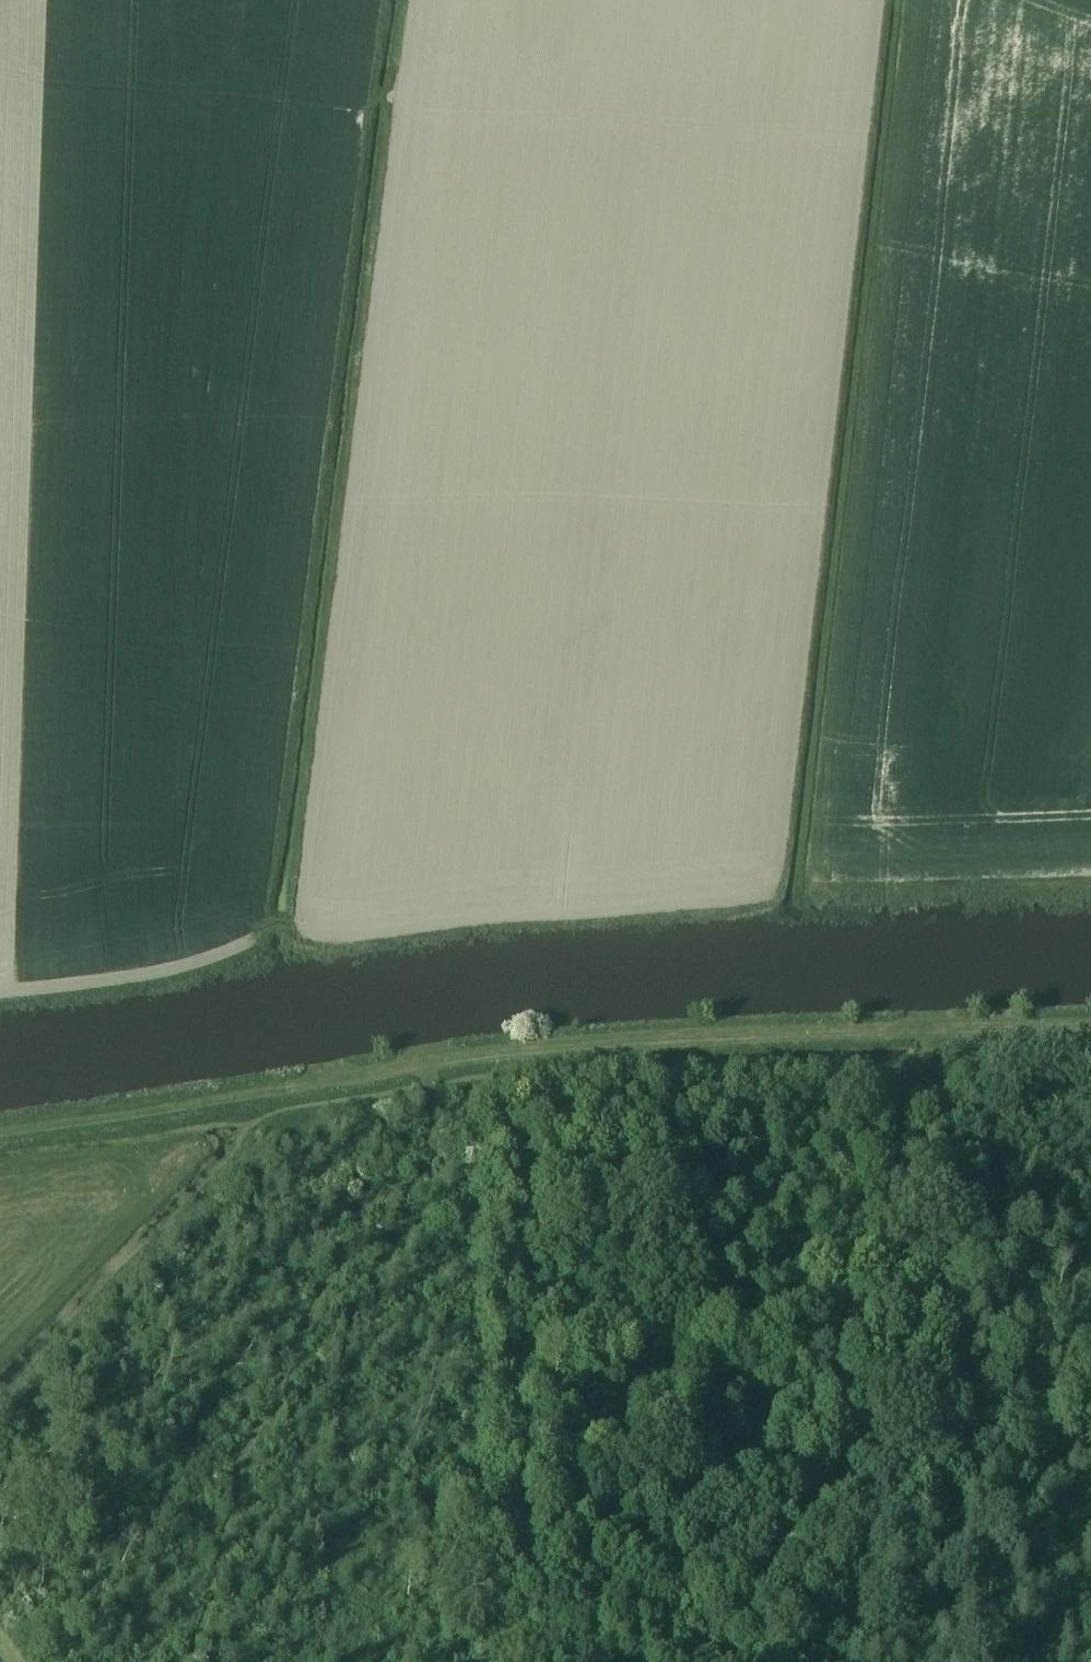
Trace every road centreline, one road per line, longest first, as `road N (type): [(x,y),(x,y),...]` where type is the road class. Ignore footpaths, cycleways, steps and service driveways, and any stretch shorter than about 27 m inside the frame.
road 1 (track): [(0,1139),(573,1047),(1090,1023)]

